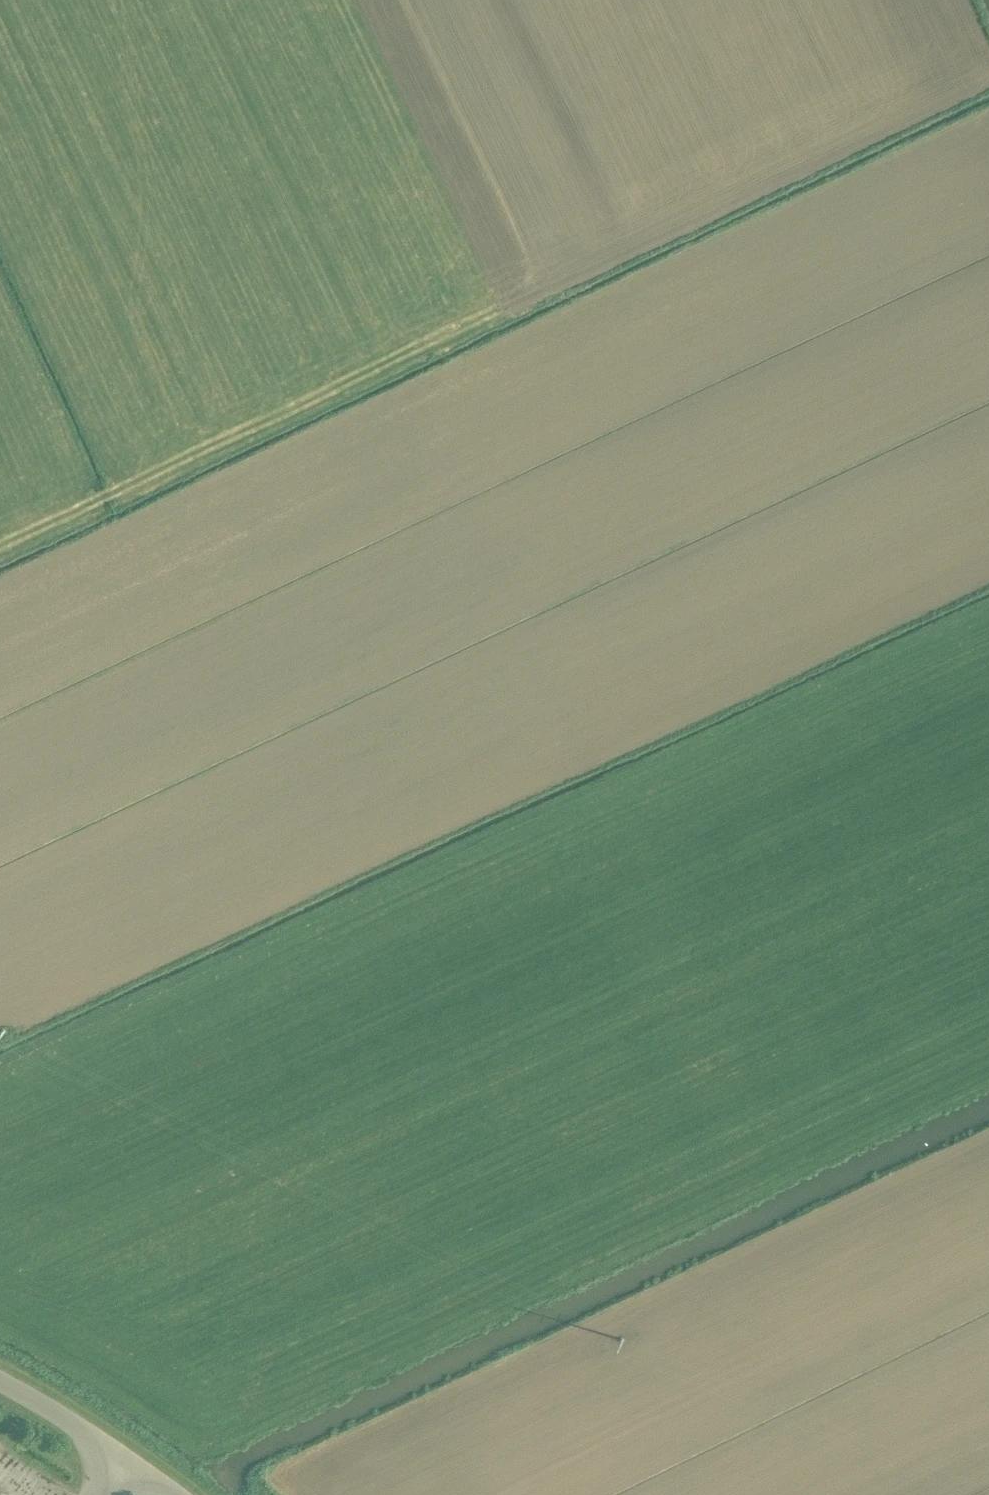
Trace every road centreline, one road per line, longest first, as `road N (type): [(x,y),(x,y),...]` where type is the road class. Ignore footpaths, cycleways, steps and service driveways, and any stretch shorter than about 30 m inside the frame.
road 1 (unclassified): [(174,1494),(0,1380)]

